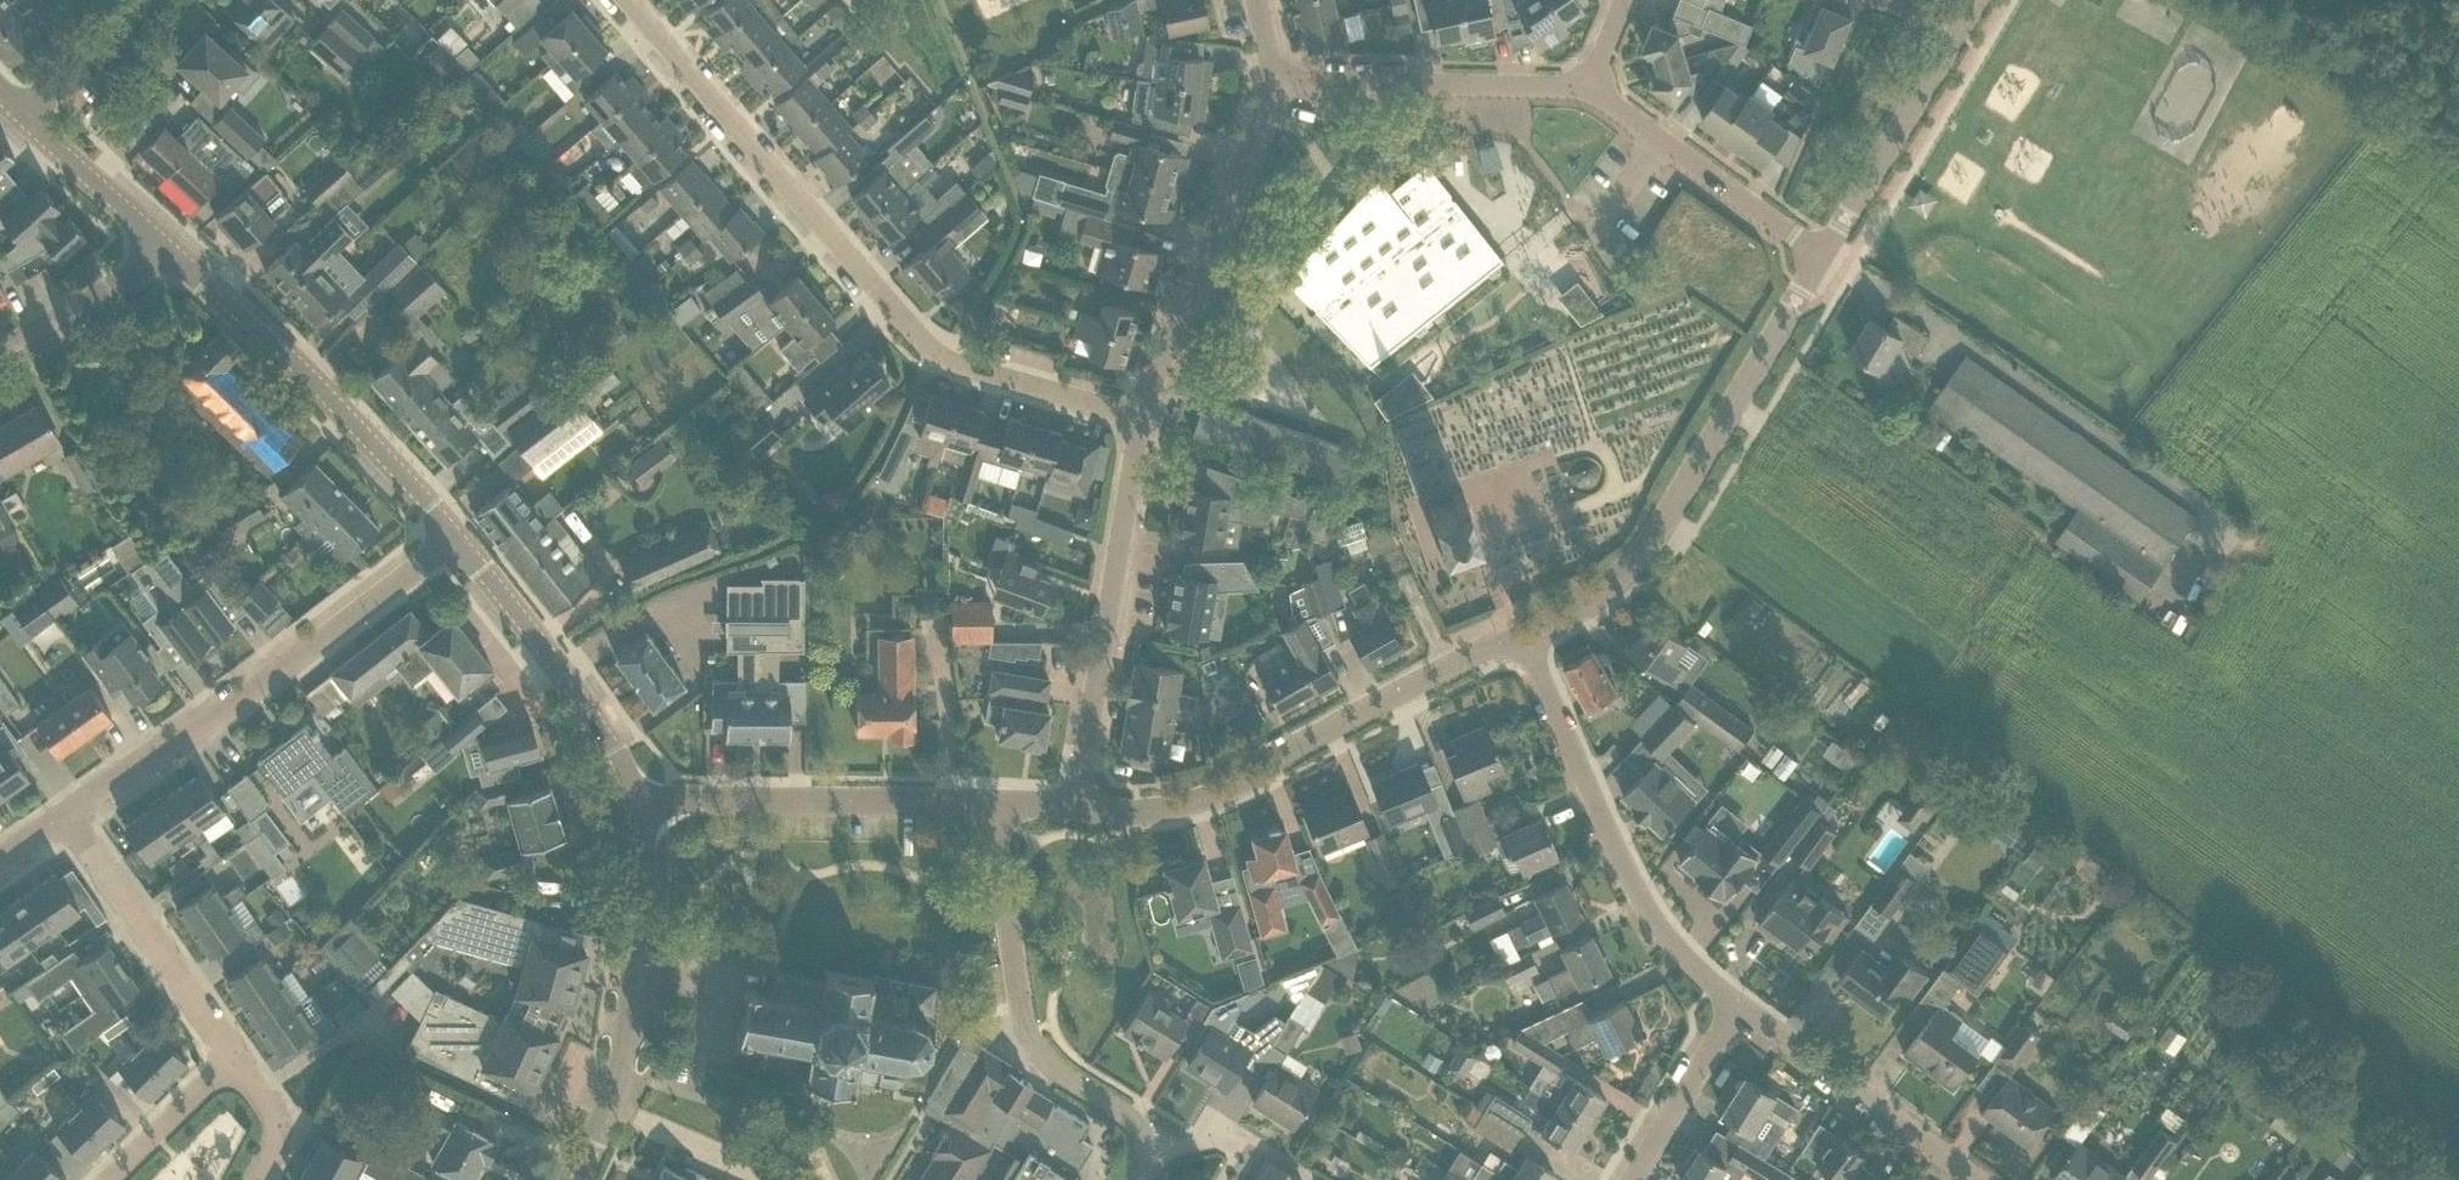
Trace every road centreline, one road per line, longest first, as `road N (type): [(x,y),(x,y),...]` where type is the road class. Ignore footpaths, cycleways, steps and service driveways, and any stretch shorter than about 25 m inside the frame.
road 1 (residential): [(1145,418),(999,387),(944,354),(716,111),(627,0)]
road 2 (unclassified): [(1518,639),(1602,591),(1650,546),(1823,252)]
road 3 (residential): [(65,818),(446,528)]
road 4 (residential): [(1082,814),(1201,796),(1518,639)]
road 5 (residential): [(1738,1006),(1693,968),(1646,908),(1518,639)]
road 6 (residential): [(1145,1179),(1141,1118),(1042,1058),(1030,1038),(992,812)]
road 7 (residential): [(1082,814),(1145,418)]
road 8 (tertiary): [(567,1179),(610,1089),(629,1003),(643,900),(633,799)]
road 9 (tertiary): [(446,528),(332,403),(174,256)]
road 10 (residential): [(633,799),(940,802),(992,812)]
road 11 (residential): [(1145,418),(1273,88)]
road 12 (tertiary): [(633,799),(558,676),(446,528)]
road 13 (residential): [(1588,91),(1273,88)]
road 14 (unclassified): [(1823,252),(1974,0)]
road 15 (residential): [(1969,1179),(1738,1006)]
road 16 (residential): [(233,1051),(65,818)]
road 17 (residential): [(1823,252),(1588,91)]
road 18 (residential): [(1620,1179),(1738,1006)]
road 19 (tertiary): [(0,357),(174,256)]
road 20 (tertiary): [(174,256),(33,125)]
road 21 (residential): [(108,1179),(233,1051)]
road 22 (residential): [(33,125),(143,0)]
road 23 (residential): [(251,1179),(277,1120),(233,1051)]

